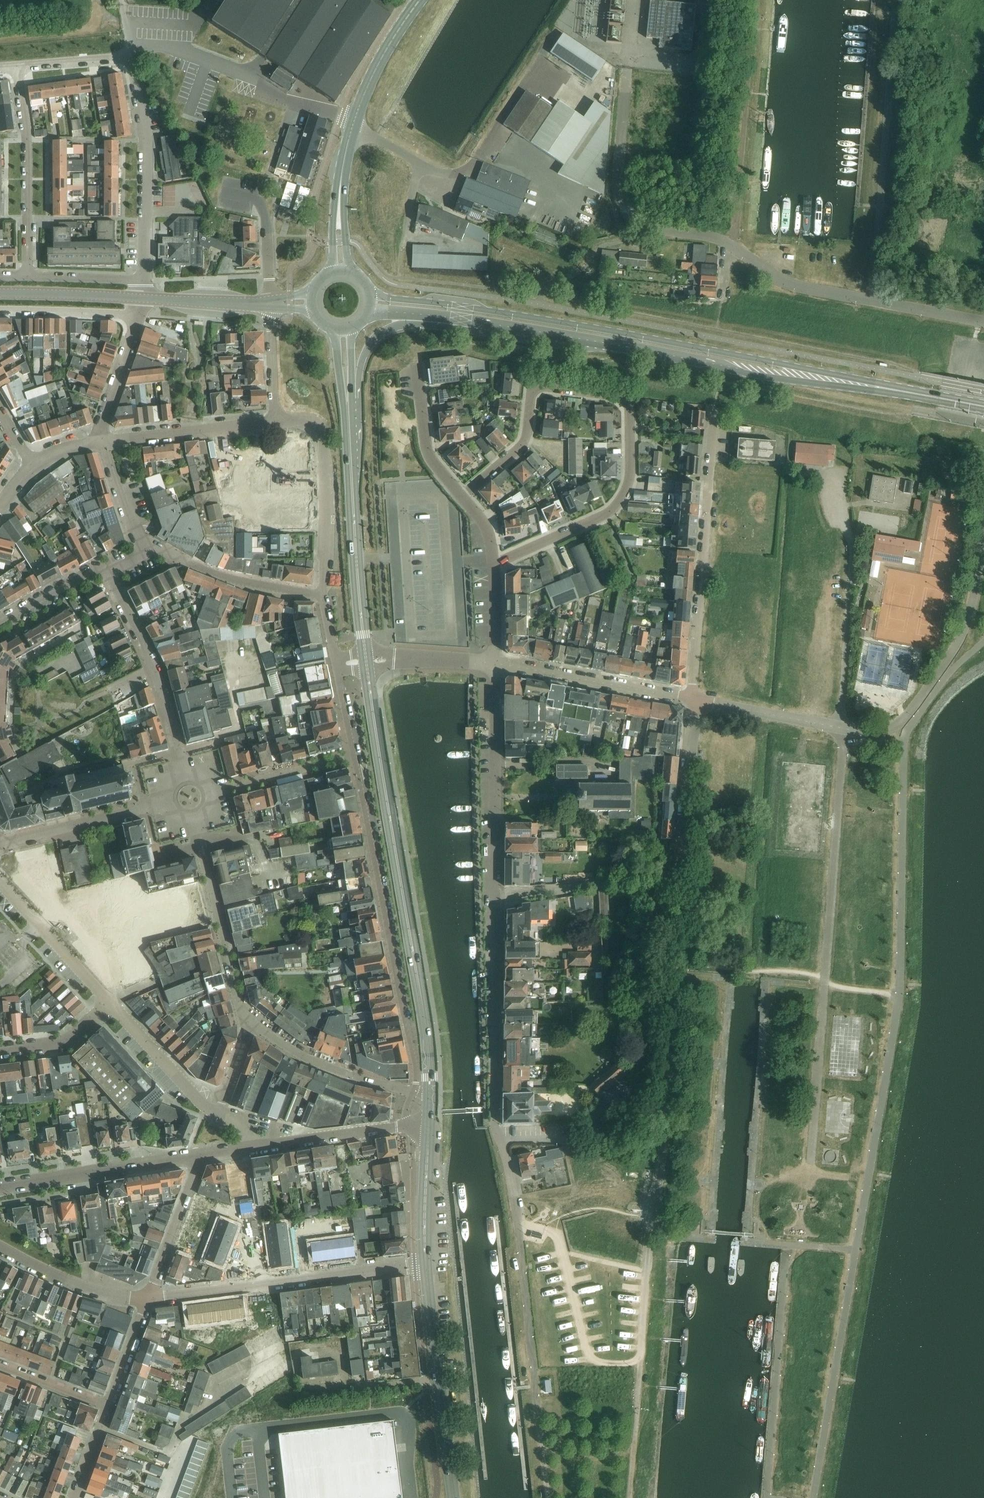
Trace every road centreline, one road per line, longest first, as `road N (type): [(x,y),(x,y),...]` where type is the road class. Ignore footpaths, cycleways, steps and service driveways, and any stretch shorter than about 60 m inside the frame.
road 1 (secondary): [(983,407),(474,314)]
road 2 (residential): [(500,1139),(495,664)]
road 3 (residential): [(495,565),(620,501),(630,474),(628,401),(538,386),(518,449),(461,496)]
road 4 (primary): [(428,1125),(425,1033),(366,661)]
road 5 (residential): [(810,1173),(844,728)]
road 6 (residential): [(339,664),(414,1061),(414,1093)]
road 7 (residential): [(666,1098),(692,699)]
road 8 (unclassified): [(871,298),(896,0)]
road 9 (residential): [(692,699),(714,407)]
road 10 (residential): [(149,1297),(426,1264)]
road 11 (primary): [(366,661),(347,400)]
road 12 (residential): [(844,728),(855,549),(826,474)]
road 13 (unclassified): [(730,243),(645,226),(616,196),(626,69)]
road 14 (residential): [(983,550),(970,619),(920,698),(888,729),(844,728)]
road 15 (primary): [(455,1497),(426,1264)]
road 16 (residential): [(131,55),(146,159),(144,280)]
road 17 (residential): [(183,774),(153,669),(109,570)]
road 18 (residential): [(323,596),(322,434),(305,419),(274,422)]
road 19 (residential): [(253,1024),(235,985),(193,818)]
road 20 (residential): [(17,65),(26,276)]
road 21 (tertiary): [(0,1187),(205,1156)]
road 22 (residential): [(495,664),(692,699)]
road 23 (residential): [(323,596),(211,574),(157,552),(141,555)]
road 24 (residential): [(500,1139),(599,1139),(666,1098)]
road 25 (residential): [(414,1093),(285,1050),(253,1024)]
road 26 (residential): [(101,442),(274,422)]
road 27 (residential): [(0,847),(166,801)]
road 28 (residential): [(111,1007),(0,878)]
road 29 (secondary): [(347,400),(381,334),(474,314)]
road 30 (residential): [(149,1297),(74,1283),(0,1246)]
road 31 (residential): [(844,728),(692,699)]
road 32 (unclassified): [(871,298),(803,288),(730,243)]
road 33 (tertiary): [(252,1149),(404,1127)]
road 34 (residential): [(220,1115),(111,1007)]
road 35 (residential): [(149,1297),(205,1156)]
road 36 (primary): [(341,269),(338,208),(352,126)]
road 37 (residential): [(461,496),(425,445),(416,364)]
road 38 (primary): [(352,126),(381,60),(420,0)]
road 39 (tertiary): [(0,293),(143,298)]
road 40 (primary): [(426,1264),(428,1125)]
road 41 (residential): [(0,312),(138,317)]
road 42 (unclassified): [(666,1098),(653,1235)]
road 43 (track): [(640,1364),(629,1497)]
road 44 (residential): [(101,442),(138,317)]
road 45 (residential): [(0,1053),(72,1044),(111,1007)]
road 46 (residential): [(0,617),(93,568),(109,570)]

